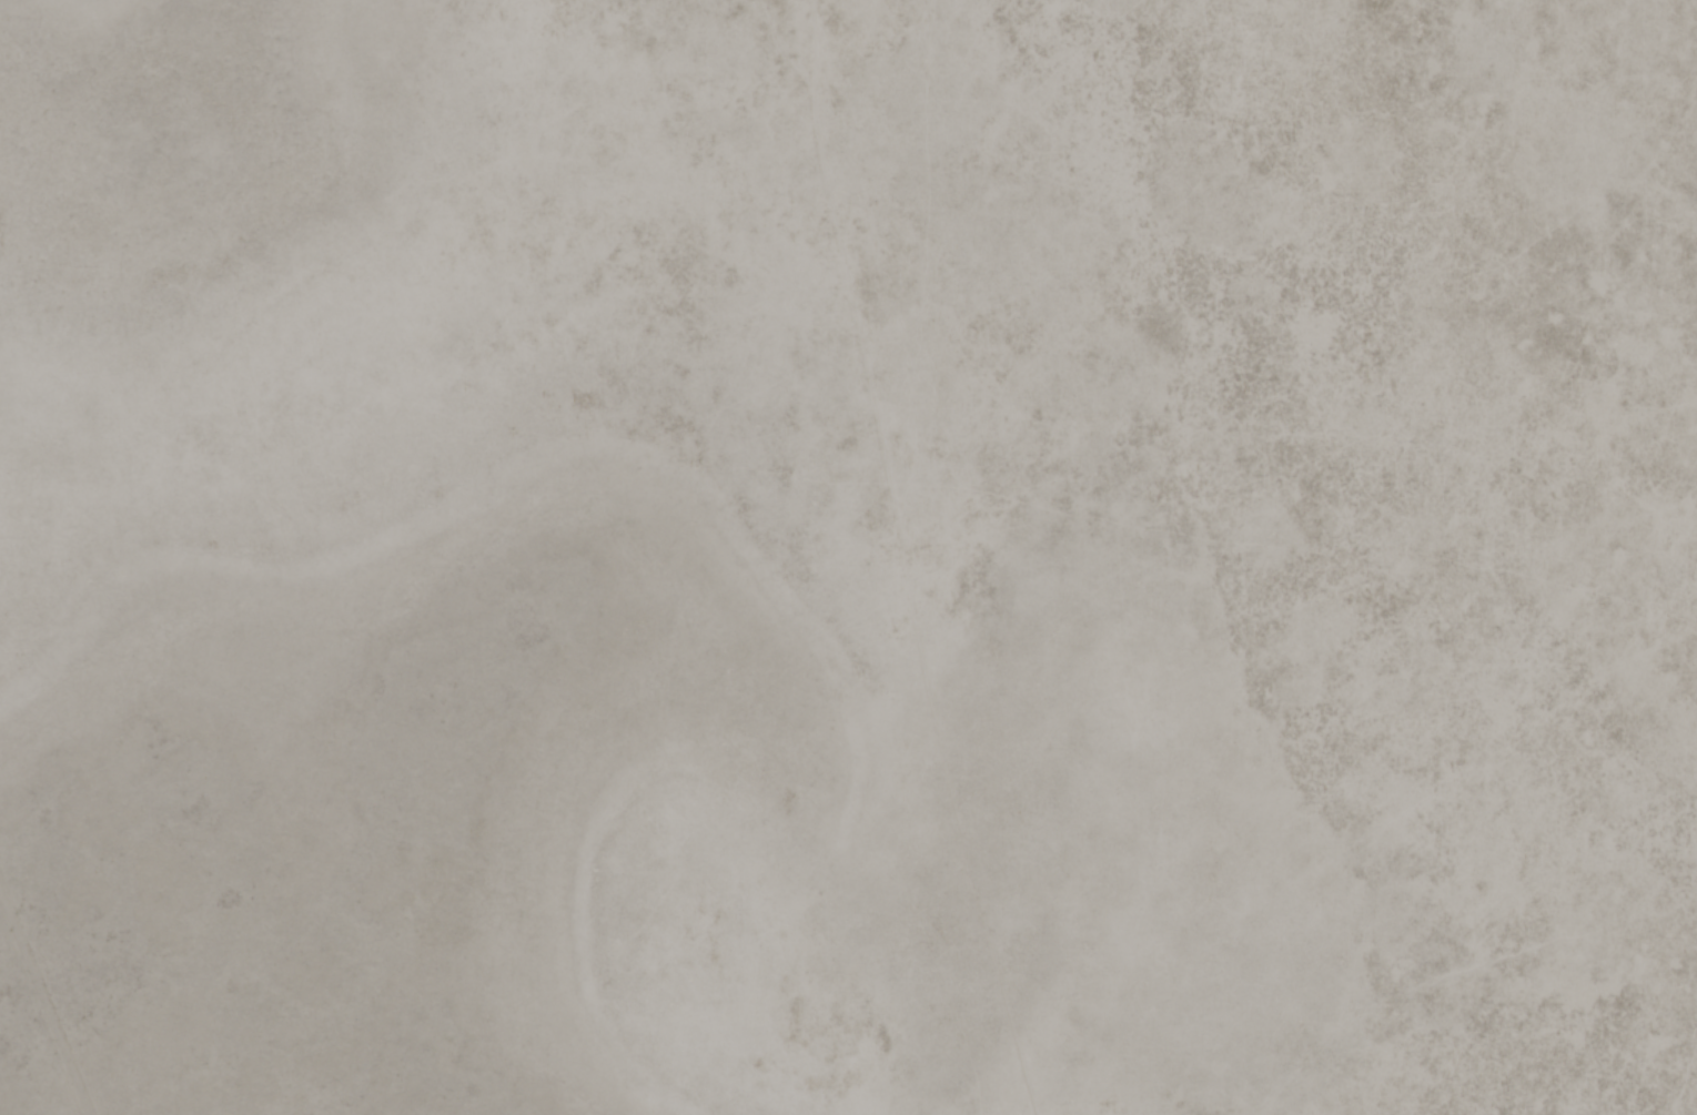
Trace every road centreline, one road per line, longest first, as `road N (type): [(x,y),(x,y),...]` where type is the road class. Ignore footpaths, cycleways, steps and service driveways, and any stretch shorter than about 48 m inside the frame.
road 1 (track): [(87,1114),(0,904)]

